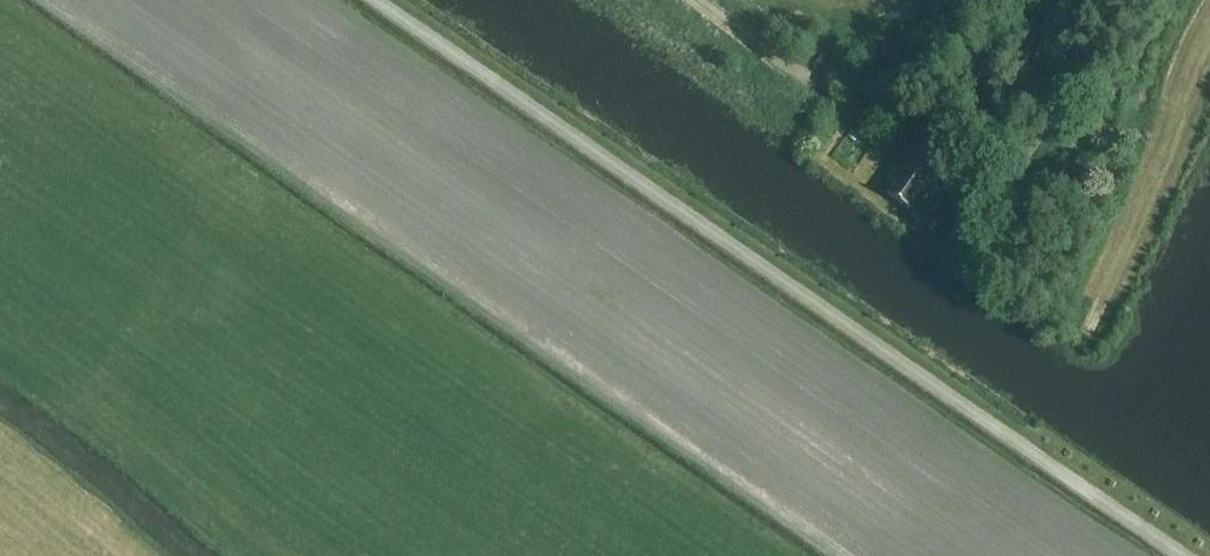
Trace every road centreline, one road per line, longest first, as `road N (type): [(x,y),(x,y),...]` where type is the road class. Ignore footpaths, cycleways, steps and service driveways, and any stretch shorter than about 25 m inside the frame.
road 1 (track): [(1181,555),(375,0)]
road 2 (track): [(693,0),(814,87)]

